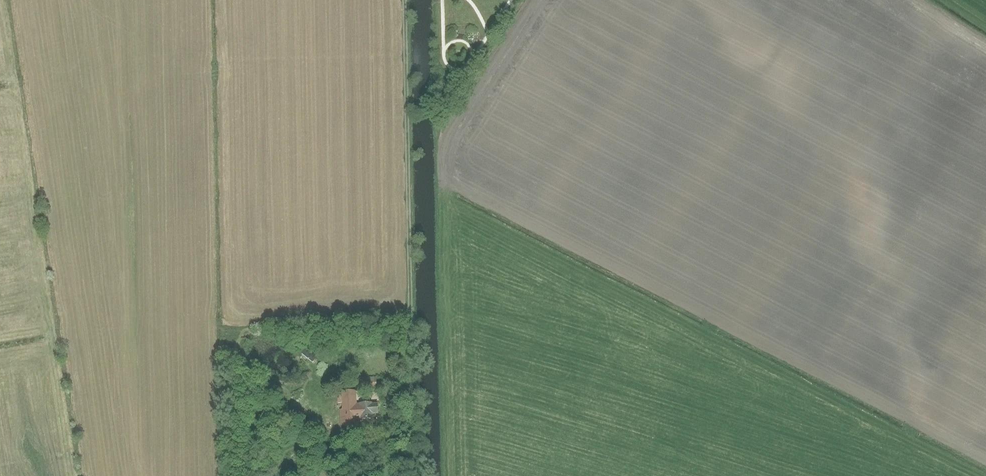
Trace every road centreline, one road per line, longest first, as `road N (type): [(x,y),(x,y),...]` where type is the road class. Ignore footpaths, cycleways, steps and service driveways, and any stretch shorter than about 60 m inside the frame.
road 1 (track): [(408,475),(398,0)]

